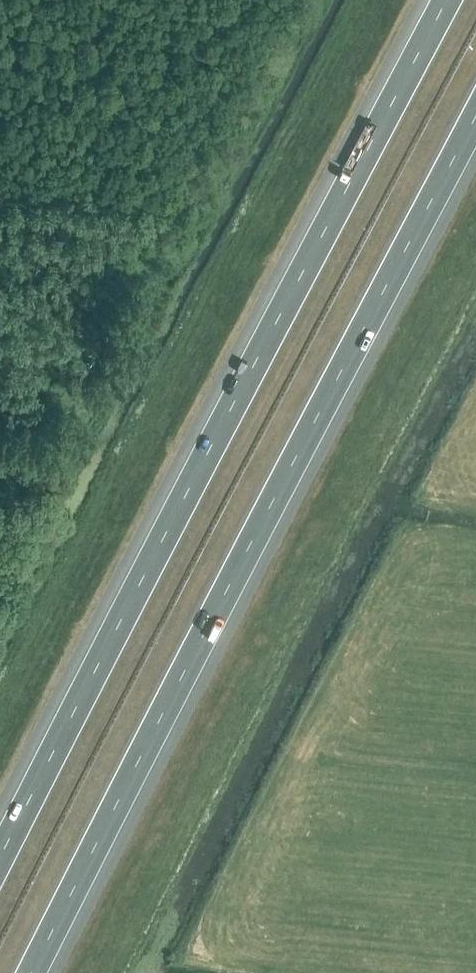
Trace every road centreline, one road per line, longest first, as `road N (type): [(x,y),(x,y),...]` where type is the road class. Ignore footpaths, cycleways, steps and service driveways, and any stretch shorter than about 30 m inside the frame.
road 1 (motorway): [(450,0),(0,860)]
road 2 (motorway): [(32,972),(475,117)]

